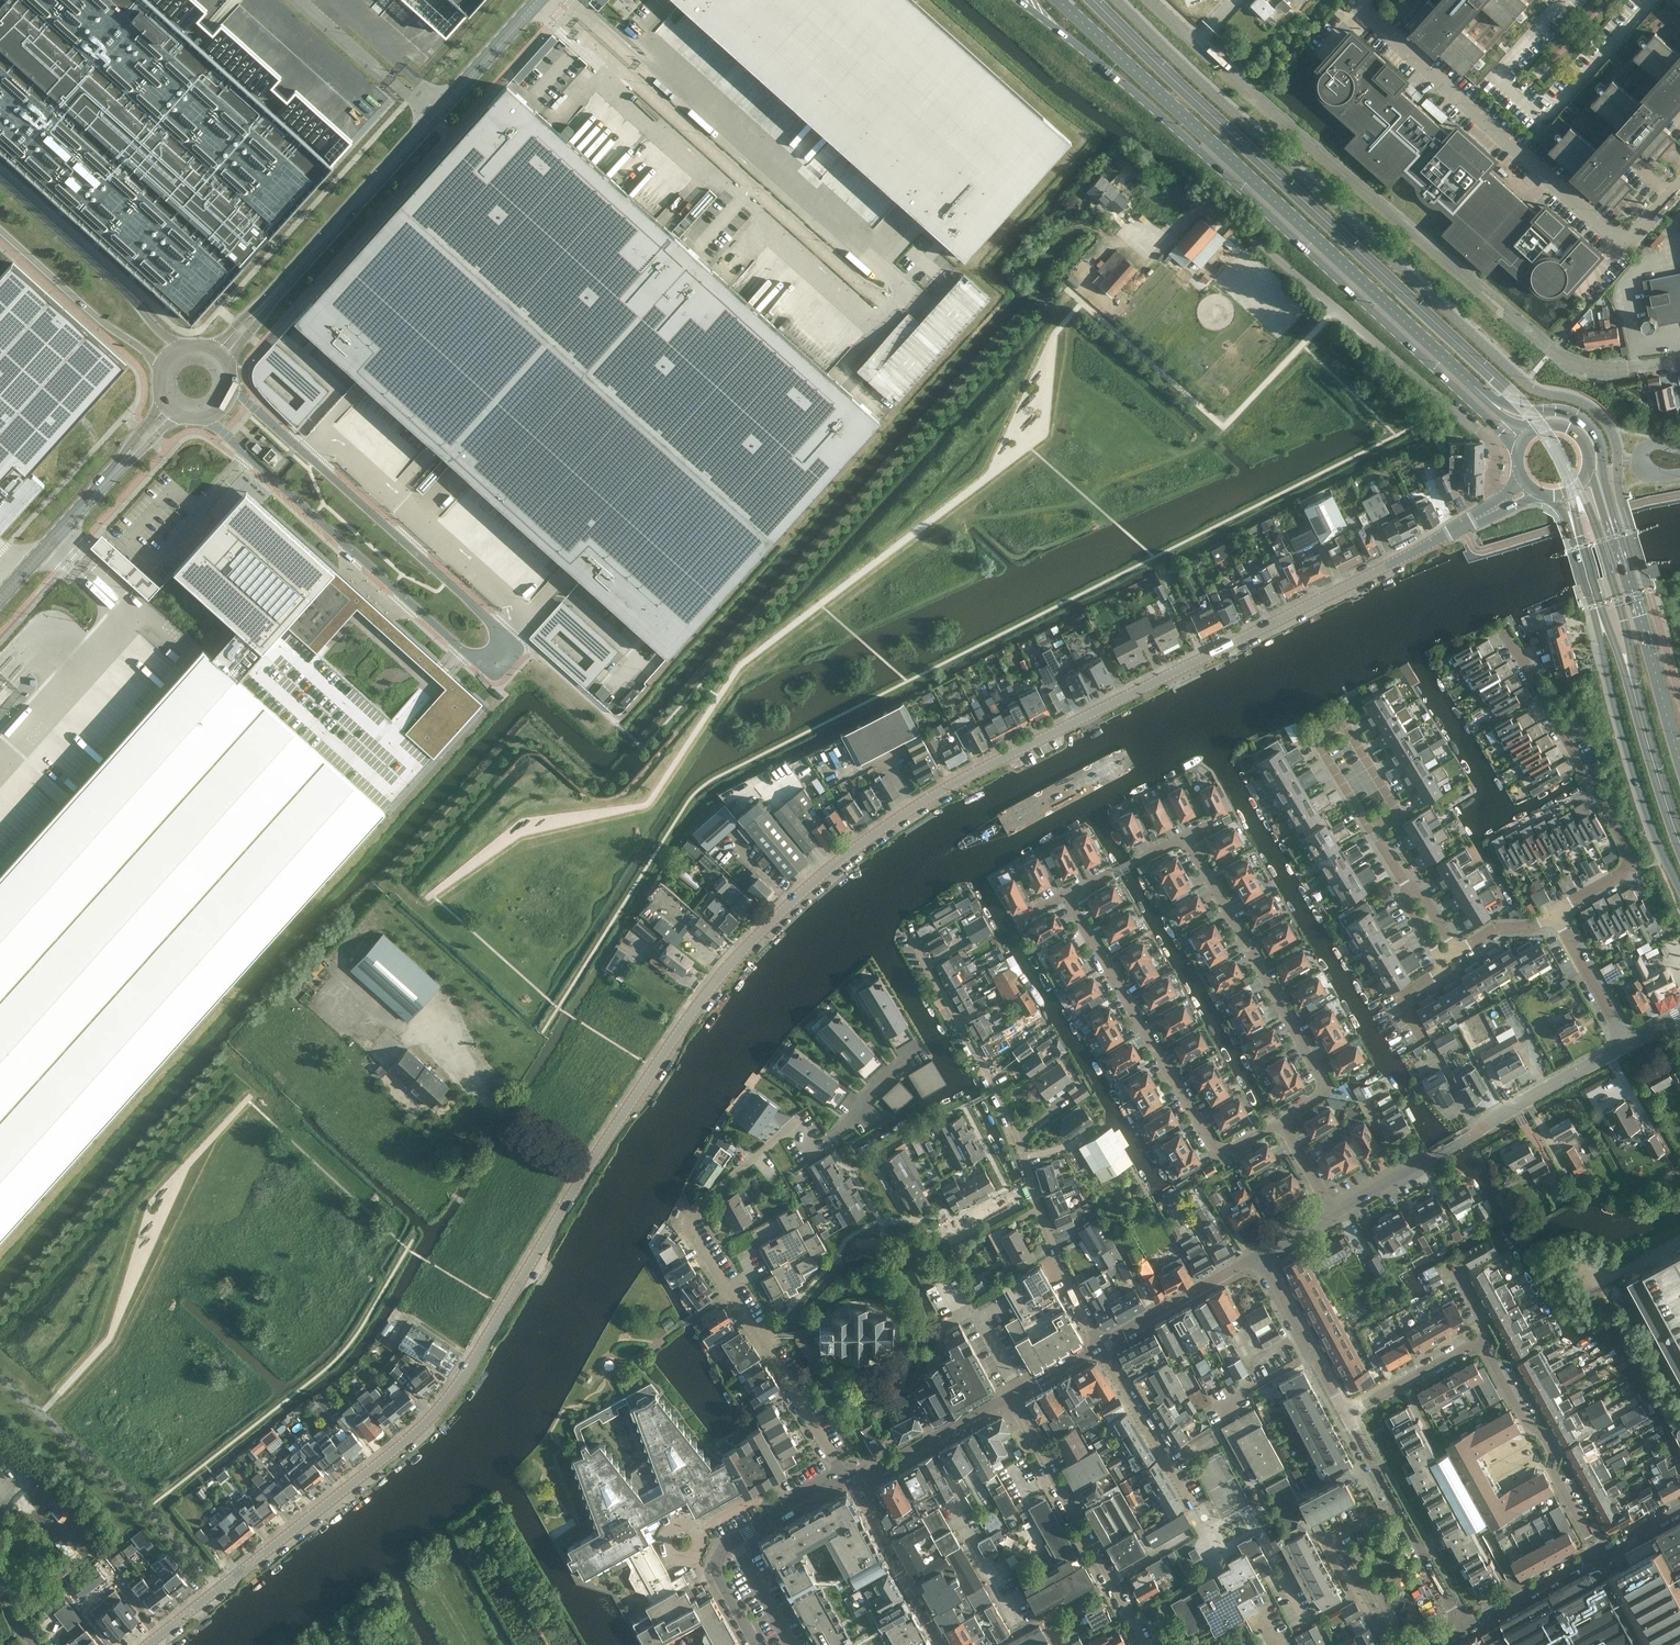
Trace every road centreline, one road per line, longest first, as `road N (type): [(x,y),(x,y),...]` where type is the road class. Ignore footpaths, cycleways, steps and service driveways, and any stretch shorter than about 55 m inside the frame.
road 1 (tertiary): [(149,1644),(432,1417),(693,1013),(732,962),(845,856),(994,762),(1492,508)]
road 2 (unclassified): [(195,416),(477,662),(502,634),(231,380)]
road 3 (secondary): [(1021,0),(1192,141),(1518,450)]
road 4 (unclassified): [(1635,364),(1583,363),(1551,348),(1150,0)]
road 5 (residential): [(851,1478),(694,1243),(691,1223),(696,1206),(765,1146),(804,1124),(818,1144),(829,1138),(915,1052)]
road 6 (secondary): [(1493,403),(1064,0)]
road 7 (unclassified): [(1492,508),(1494,456),(1485,434),(1209,200),(1153,188)]
road 8 (unclassified): [(1679,181),(1621,247),(1360,10),(1368,0)]
road 9 (secondary): [(1550,496),(1576,537),(1631,760),(1679,887)]
road 10 (secondary): [(538,0),(272,290)]
road 11 (residential): [(1280,1121),(1219,1155),(1065,897)]
road 12 (residential): [(1554,913),(1635,865),(1504,630)]
road 13 (residential): [(1326,1091),(1186,835)]
road 14 (residential): [(1144,1644),(1007,1399)]
road 15 (residential): [(1031,1188),(1001,1099),(909,937)]
road 16 (residential): [(1484,1335),(1488,1358),(1527,1428),(1555,1449),(1551,1468),(1599,1553)]
road 17 (residential): [(749,1644),(718,1590),(720,1547),(851,1478)]
road 18 (trunk): [(180,347),(0,178)]
road 19 (secondary): [(1679,761),(1614,533)]
road 20 (secondary): [(1614,533),(1603,453),(1590,426),(1570,413),(1493,403)]
road 21 (trunk): [(0,230),(161,367)]
road 22 (residential): [(1197,1521),(1098,1346)]
road 23 (residential): [(1397,1506),(1329,1540),(1388,1644)]
road 24 (residential): [(1098,1346),(1261,1255)]
road 25 (residential): [(1332,1214),(1488,1125)]
road 26 (tertiary): [(120,466),(0,599)]
road 27 (residential): [(1345,1412),(1261,1255)]
road 28 (residential): [(851,1478),(1007,1399)]
road 29 (residential): [(1098,1346),(1031,1188)]
road 30 (residential): [(1369,826),(1397,811),(1345,723),(1317,740)]
road 31 (unclassified): [(1488,1125),(1628,1043)]
road 32 (residential): [(1345,1412),(1484,1335)]
road 33 (residential): [(1461,1628),(1599,1553)]
road 34 (residential): [(1628,1043),(1554,913)]
road 35 (residential): [(1461,1628),(1397,1506)]
road 36 (residential): [(1065,897),(1186,835)]

